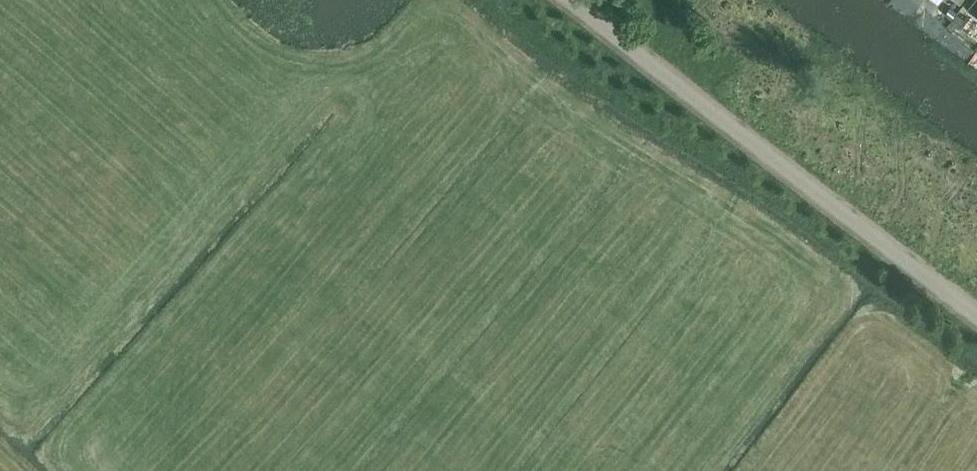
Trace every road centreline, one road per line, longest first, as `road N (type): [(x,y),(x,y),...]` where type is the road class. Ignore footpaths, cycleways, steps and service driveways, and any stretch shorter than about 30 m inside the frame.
road 1 (unclassified): [(976,318),(570,0)]

